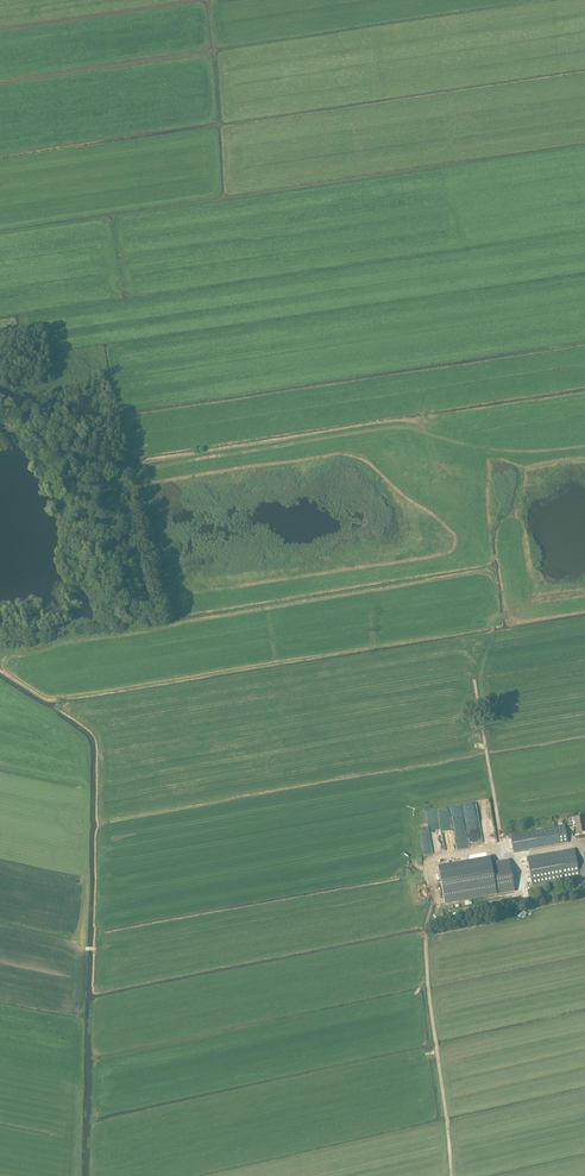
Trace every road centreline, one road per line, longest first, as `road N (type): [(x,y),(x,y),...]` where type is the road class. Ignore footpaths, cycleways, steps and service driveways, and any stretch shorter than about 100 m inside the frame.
road 1 (track): [(151,630),(119,524),(119,484),(128,471),(160,458),(390,420),(480,447),(584,441)]
road 2 (track): [(450,1175),(419,936),(428,923),(526,910),(526,897),(584,886)]
road 3 (track): [(119,484),(62,431),(0,405)]

